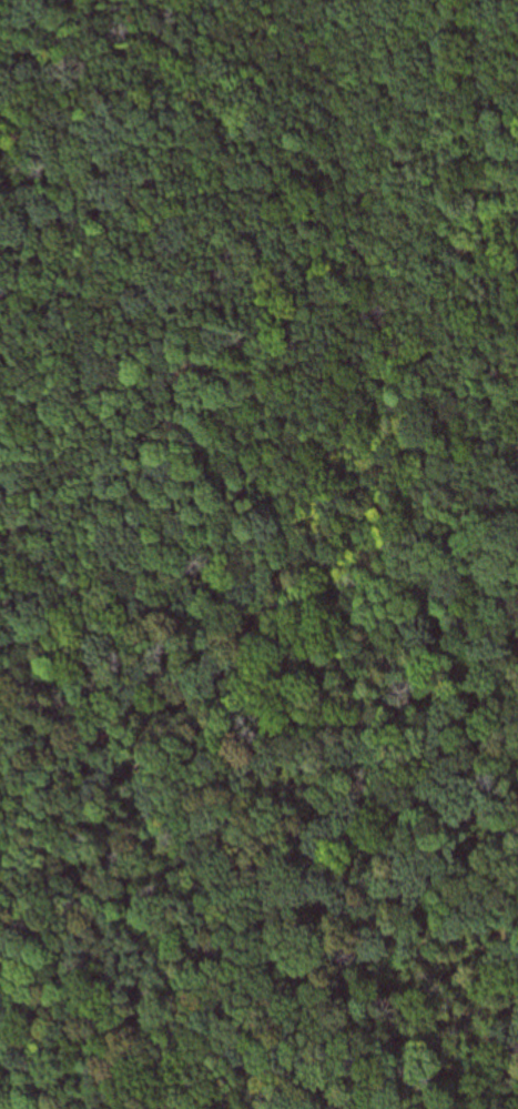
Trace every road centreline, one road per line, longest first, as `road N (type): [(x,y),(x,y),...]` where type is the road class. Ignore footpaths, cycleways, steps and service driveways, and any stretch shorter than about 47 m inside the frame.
road 1 (track): [(0,606),(517,602)]

